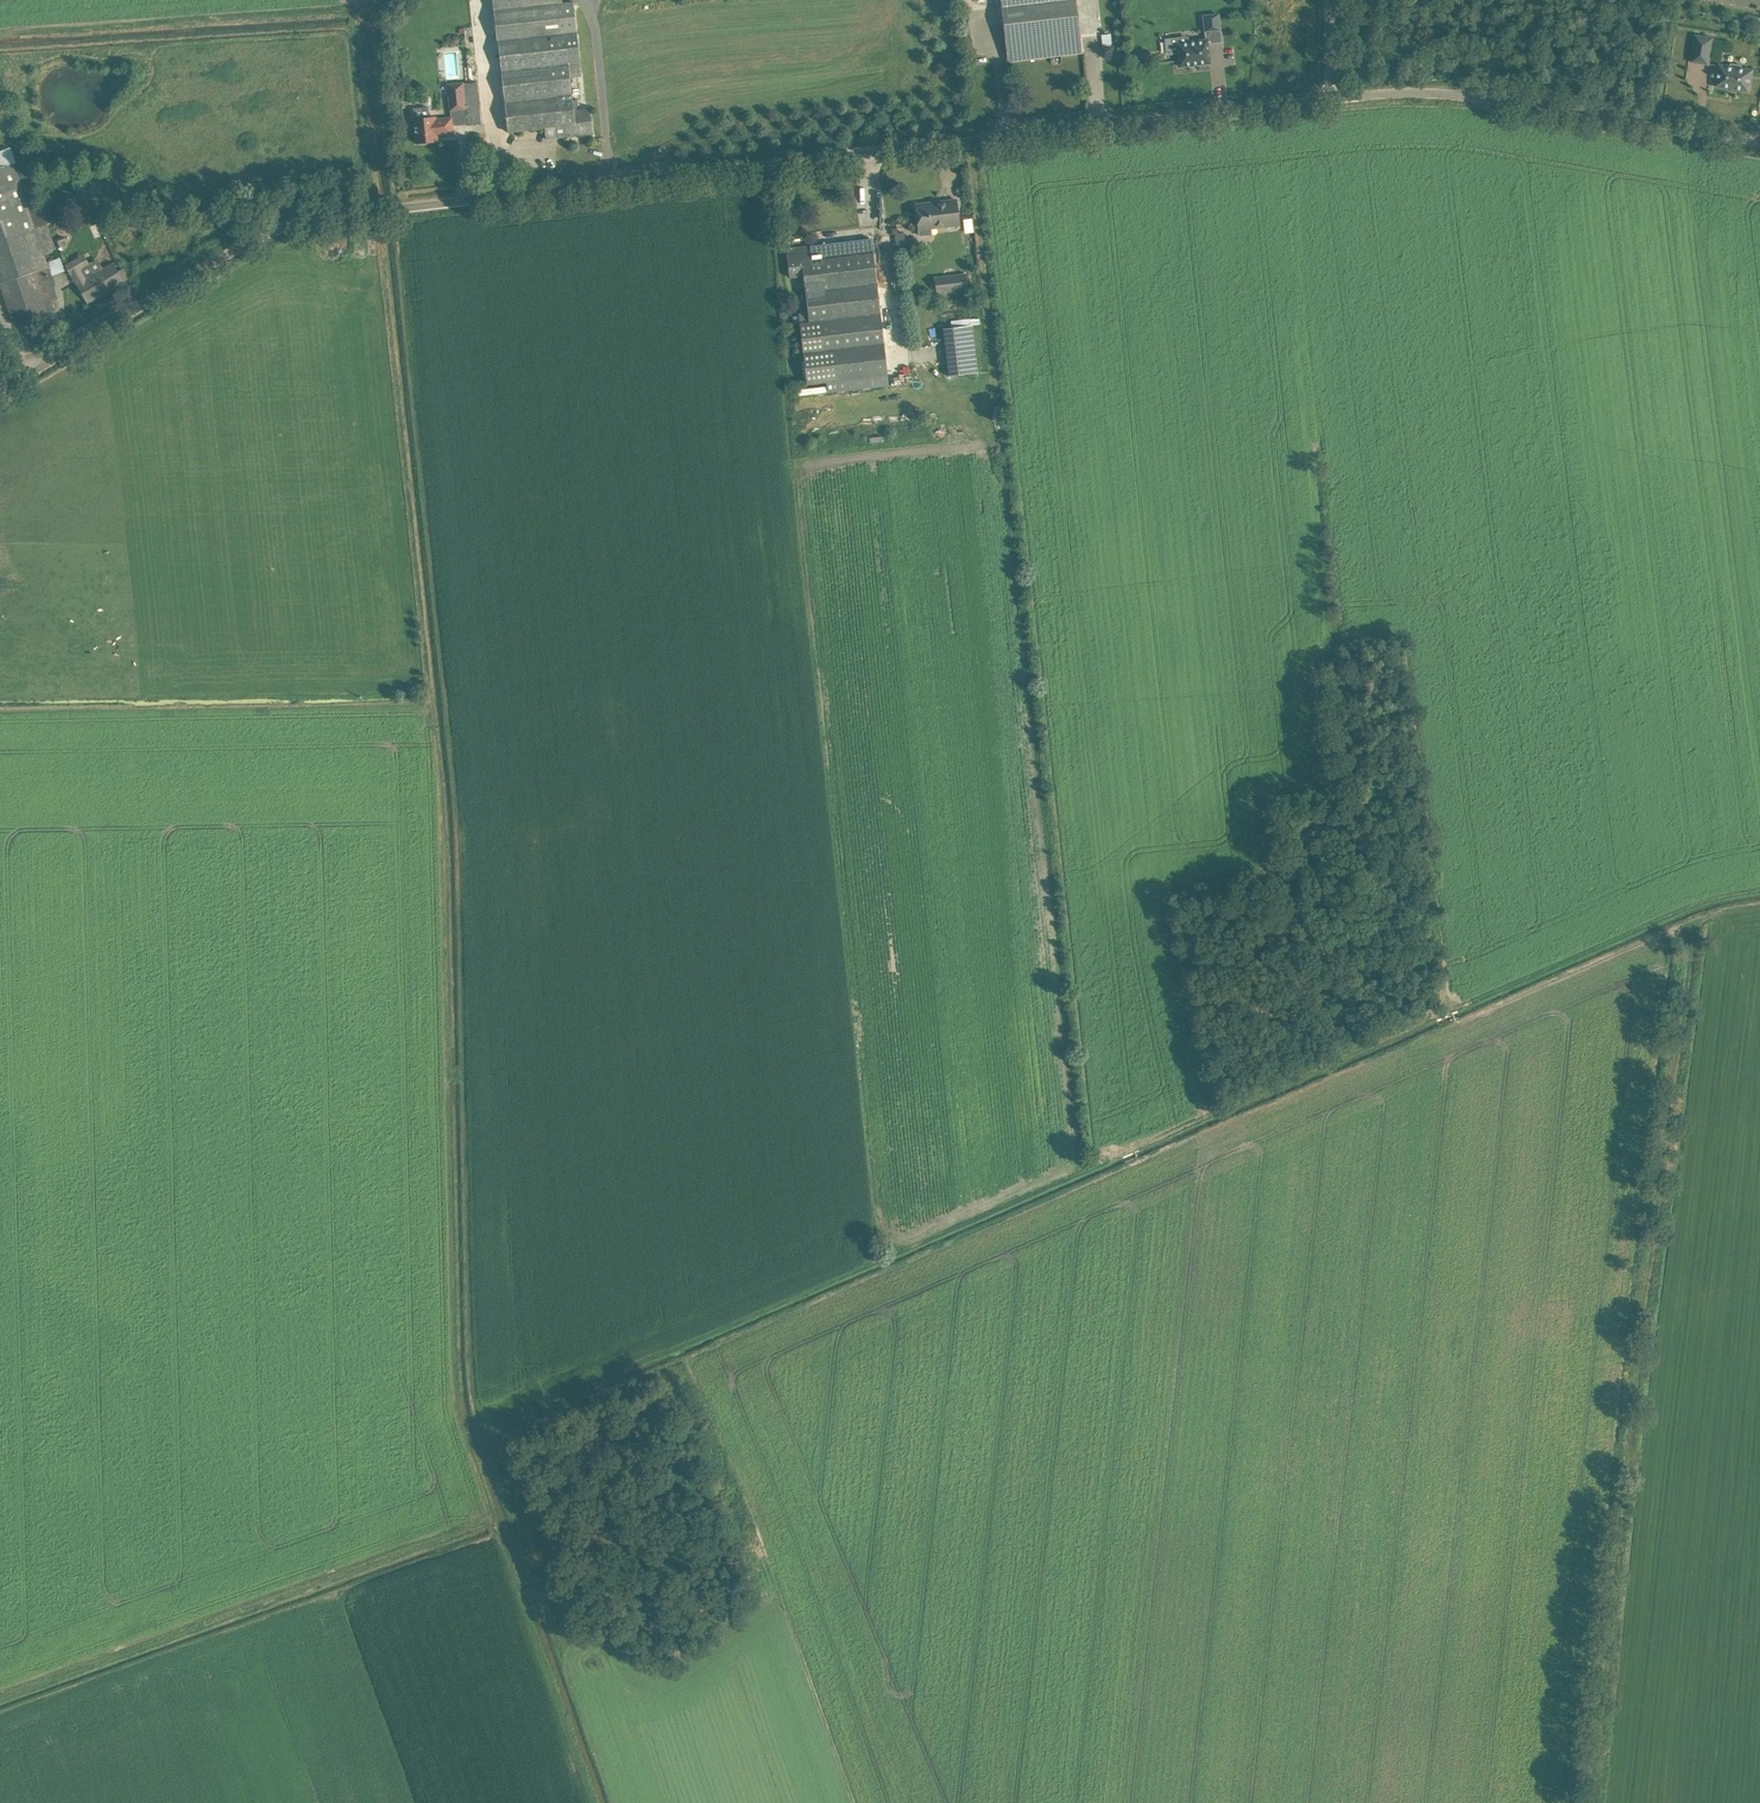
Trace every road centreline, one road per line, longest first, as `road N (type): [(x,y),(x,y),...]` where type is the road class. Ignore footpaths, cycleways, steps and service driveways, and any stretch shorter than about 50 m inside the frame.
road 1 (unclassified): [(0,391),(219,258),(301,221),(1333,98)]
road 2 (track): [(1595,1802),(1690,934)]
road 3 (unclassified): [(1759,144),(1452,95),(1333,98)]

